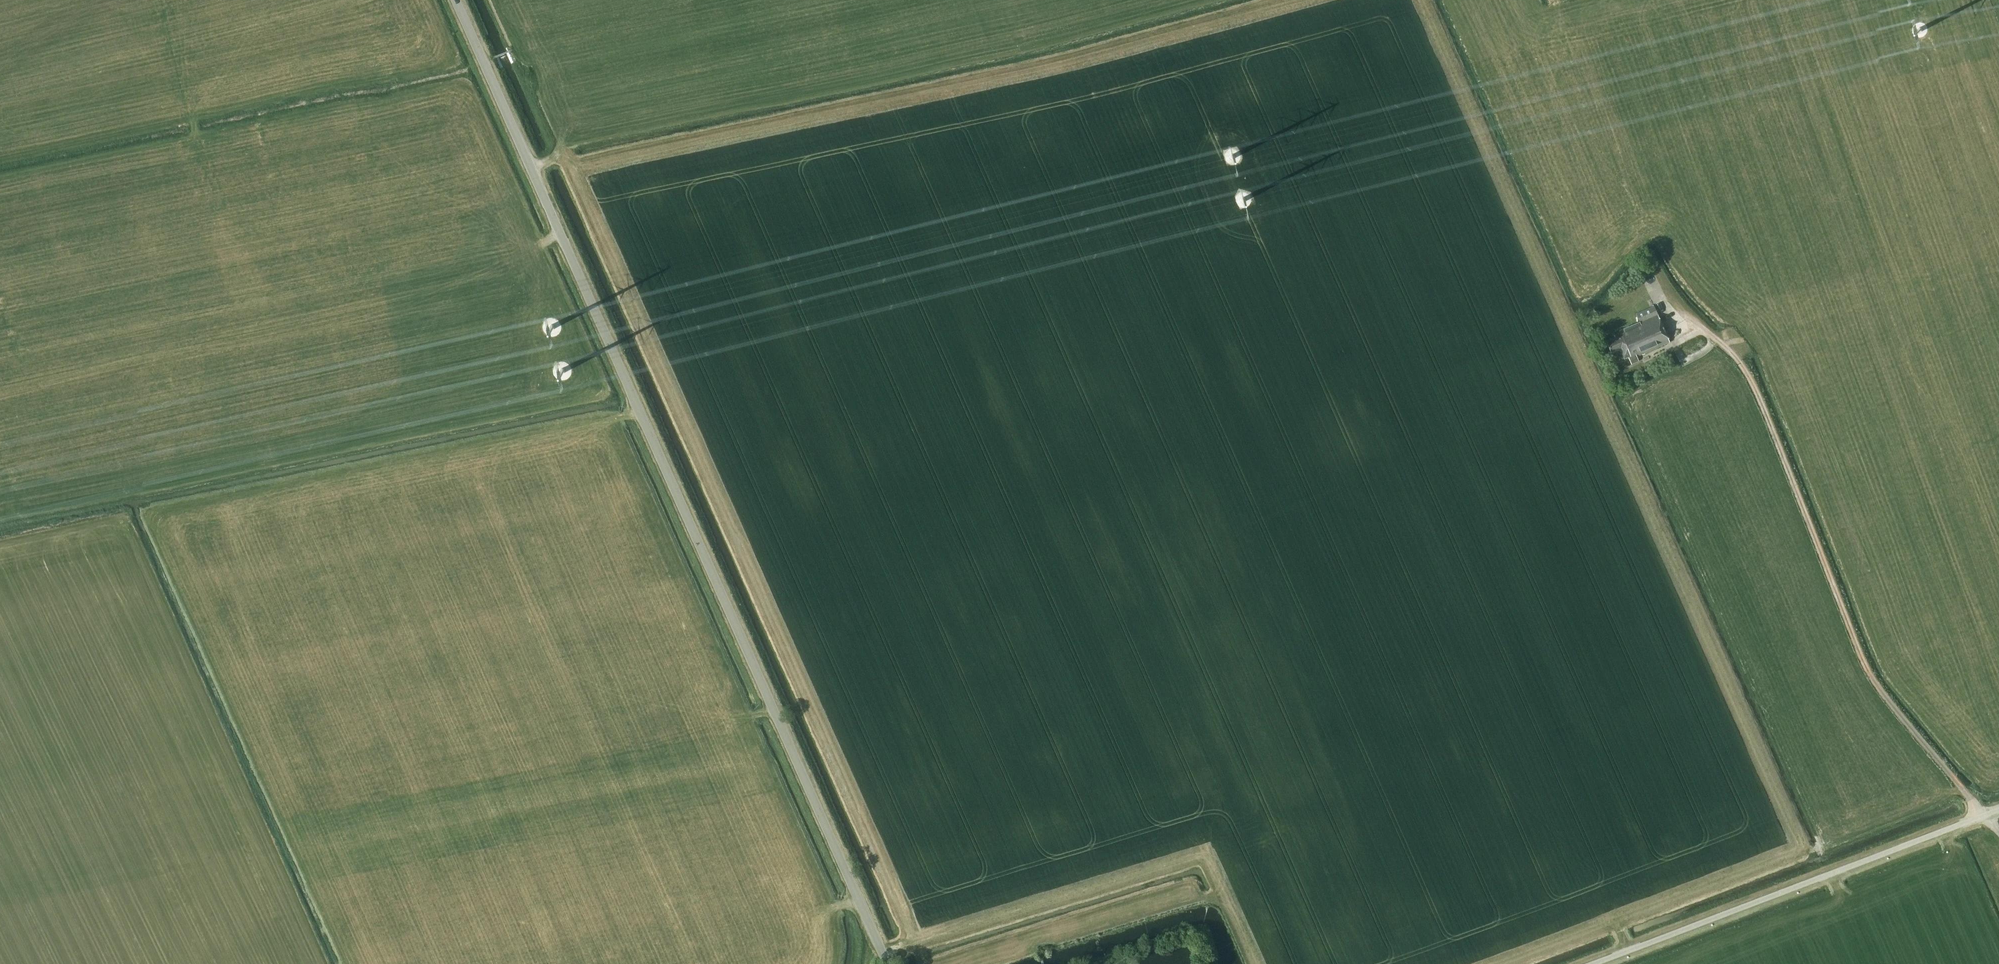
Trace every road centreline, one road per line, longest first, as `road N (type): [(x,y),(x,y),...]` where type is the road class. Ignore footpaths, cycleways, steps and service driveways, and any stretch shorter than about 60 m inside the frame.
road 1 (tertiary): [(887,963),(457,0)]
road 2 (unclassified): [(1590,963),(1998,809)]

